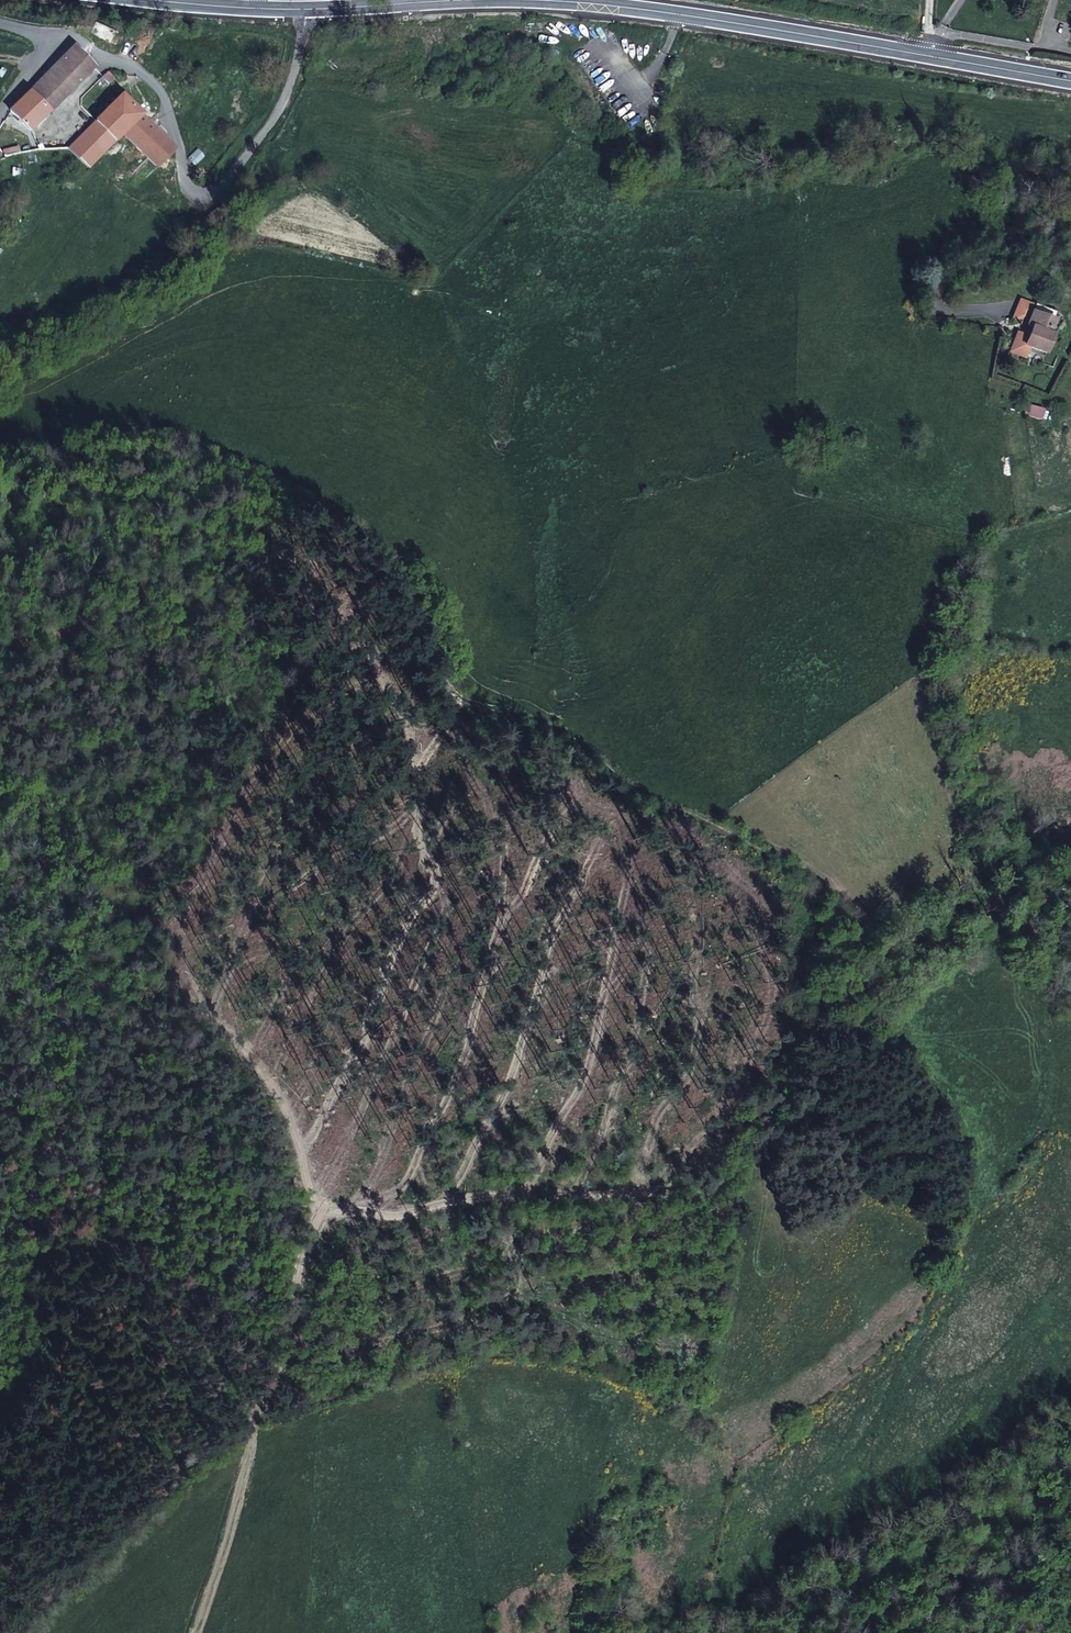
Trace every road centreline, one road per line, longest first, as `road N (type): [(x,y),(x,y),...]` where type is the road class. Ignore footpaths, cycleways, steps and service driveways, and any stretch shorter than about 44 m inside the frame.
road 1 (secondary): [(1070,80),(572,0)]
road 2 (residential): [(308,8),(269,121),(216,194),(191,194)]
road 3 (residential): [(52,38),(138,68),(167,104),(191,194)]
road 4 (secondary): [(439,0),(308,8)]

